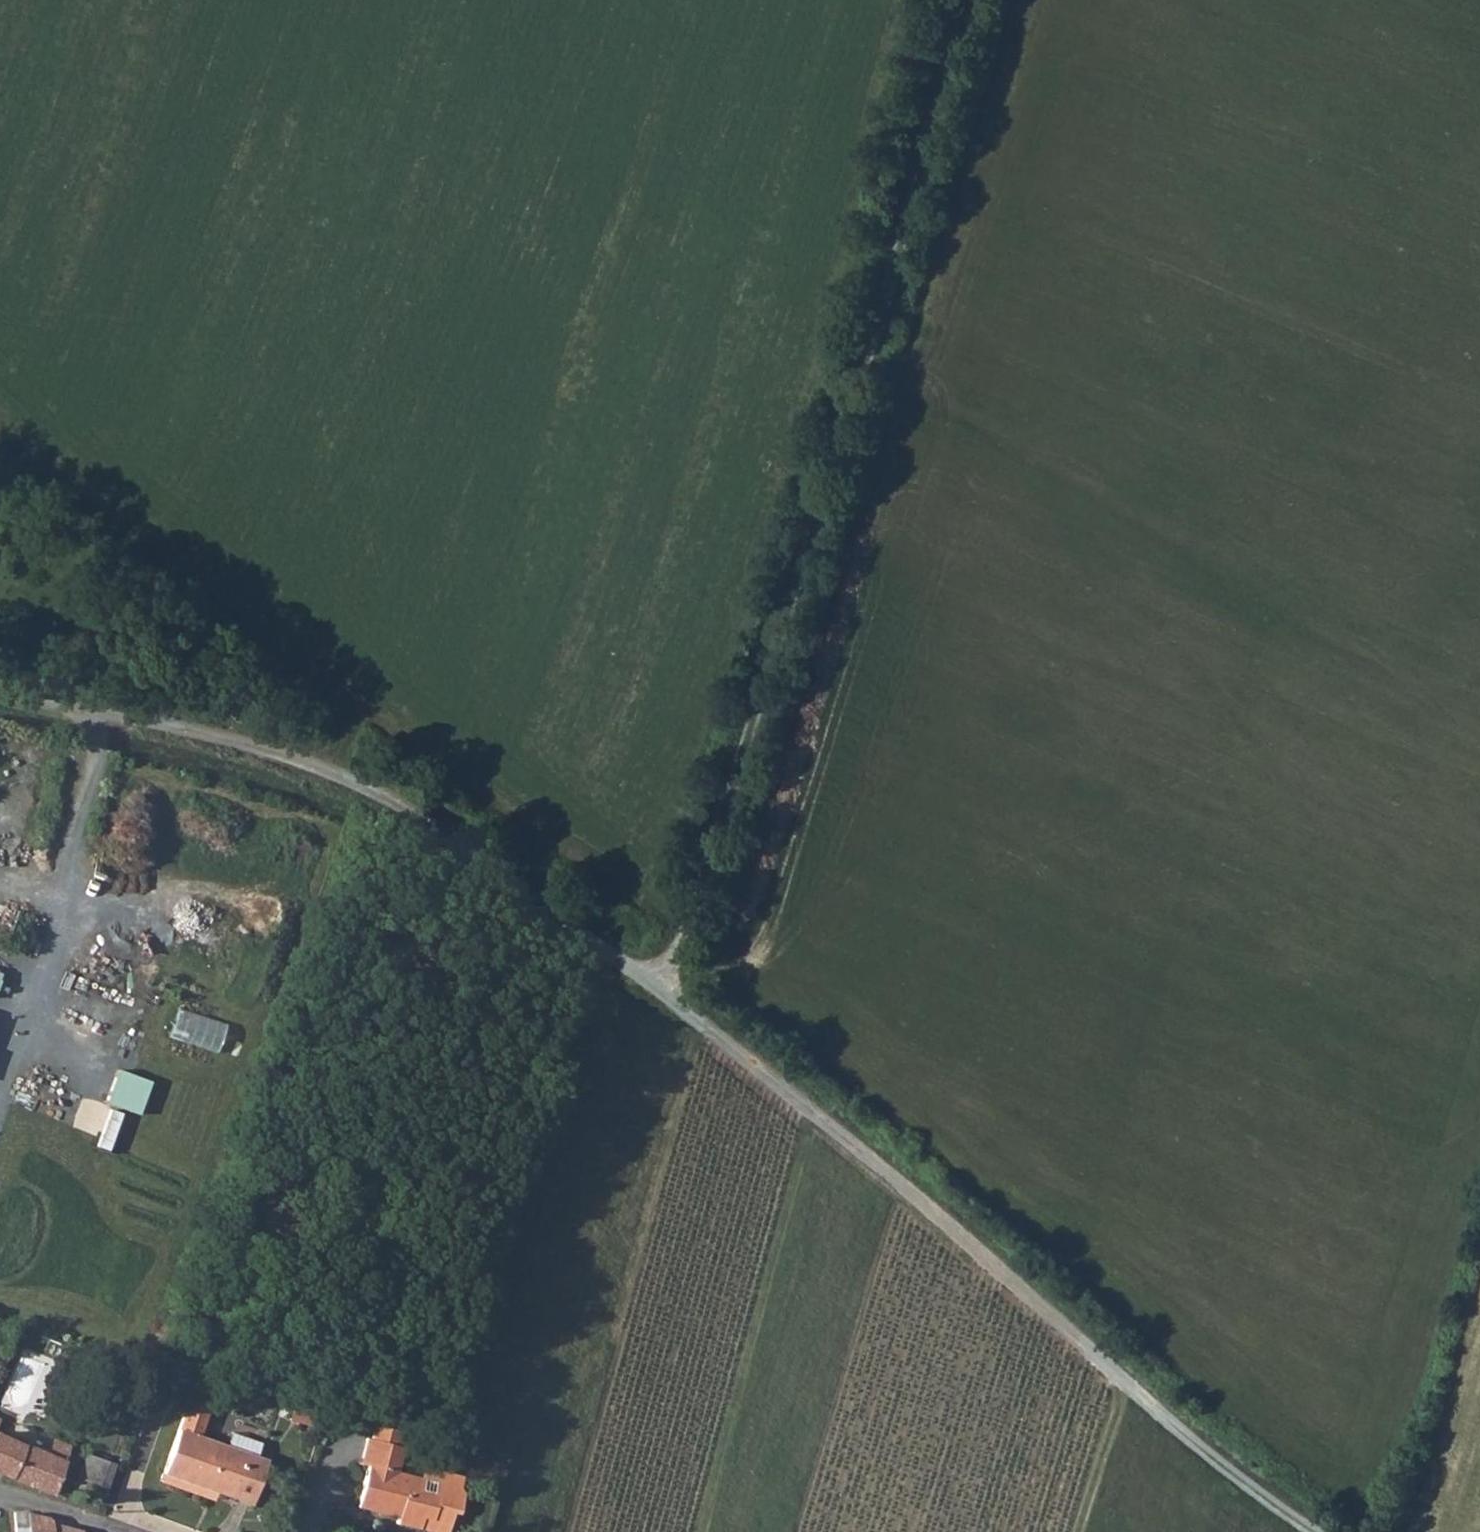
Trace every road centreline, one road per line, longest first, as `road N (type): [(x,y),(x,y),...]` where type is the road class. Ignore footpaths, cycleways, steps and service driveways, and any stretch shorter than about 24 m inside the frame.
road 1 (track): [(660,996),(823,505),(971,0)]

